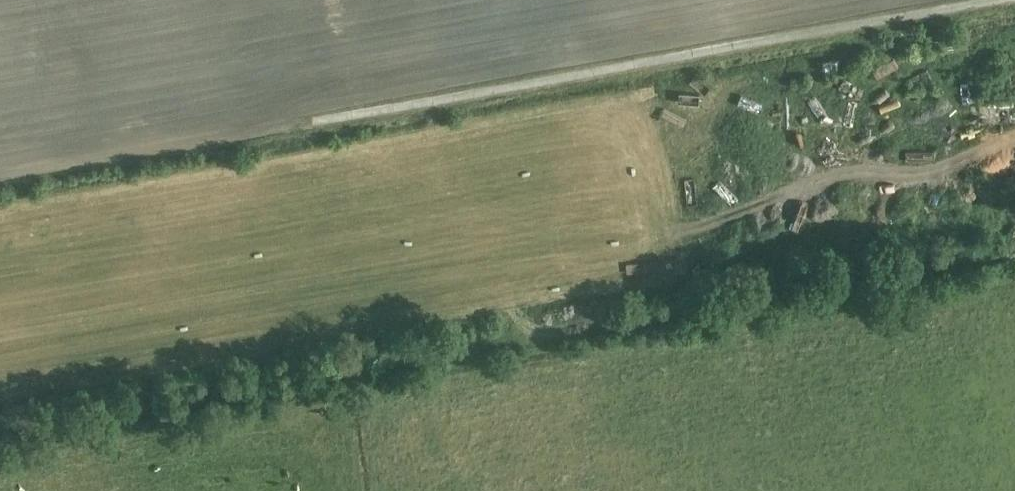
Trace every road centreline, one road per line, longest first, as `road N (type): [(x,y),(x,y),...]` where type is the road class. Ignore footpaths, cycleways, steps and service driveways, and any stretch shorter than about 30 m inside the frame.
road 1 (track): [(0,431),(1014,250)]
road 2 (track): [(936,0),(320,122)]

